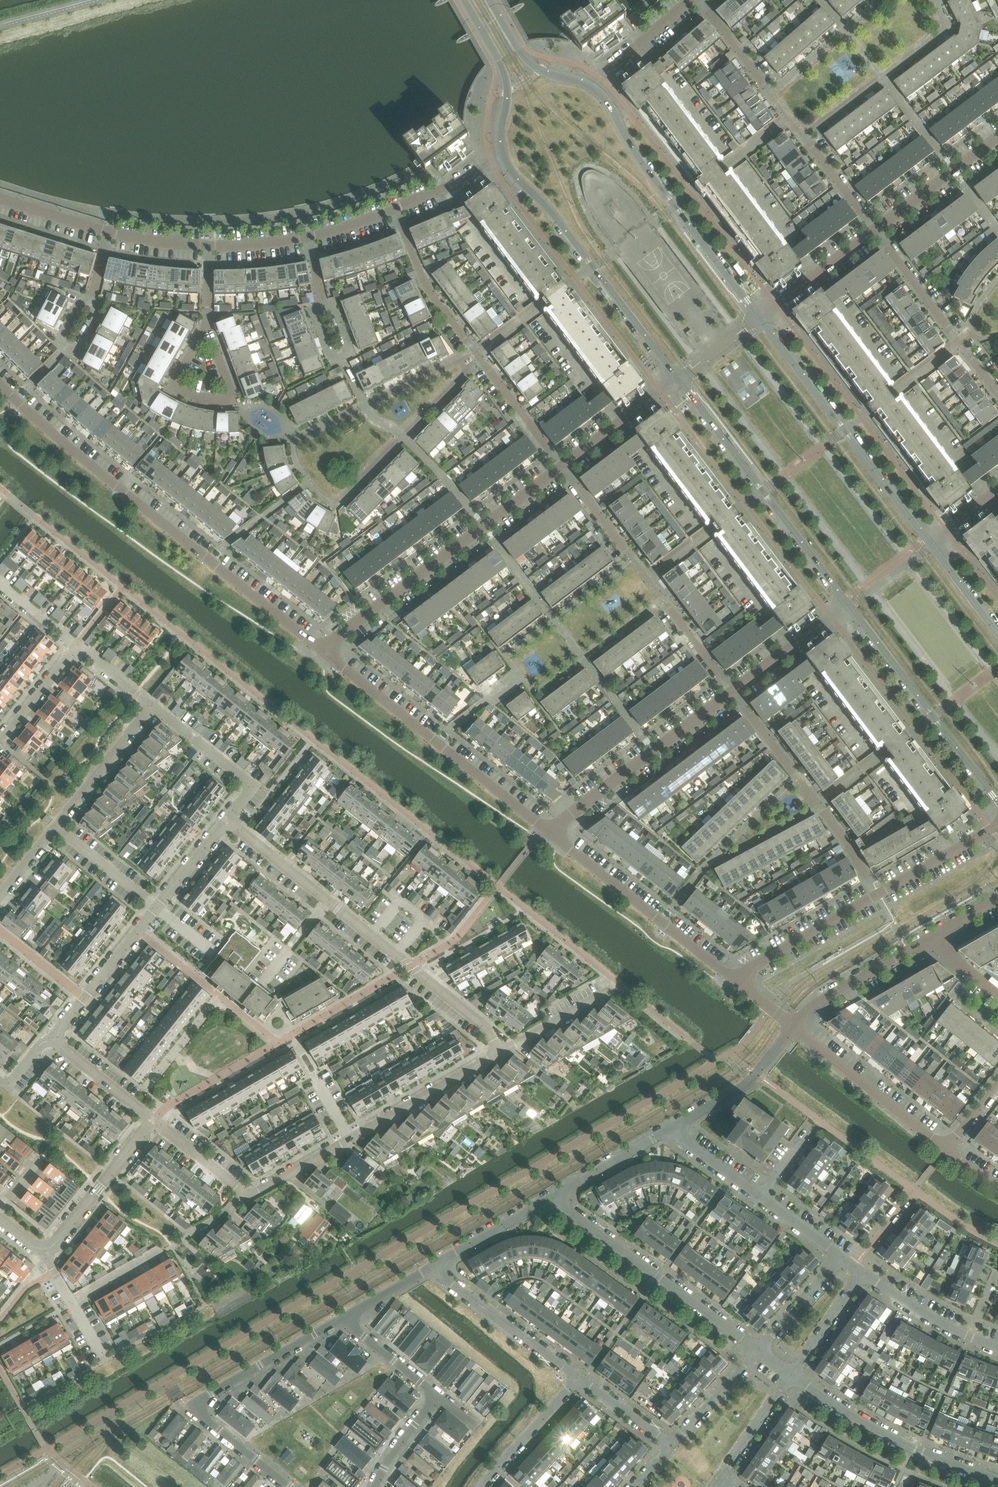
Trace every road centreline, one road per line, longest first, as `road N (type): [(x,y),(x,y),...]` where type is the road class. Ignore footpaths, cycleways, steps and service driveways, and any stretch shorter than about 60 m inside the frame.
road 1 (residential): [(322,649),(0,384)]
road 2 (residential): [(562,465),(425,284),(394,211)]
road 3 (residential): [(292,1486),(191,1405),(342,1317)]
road 4 (residential): [(322,649),(562,465)]
road 5 (residential): [(249,1196),(507,1045)]
road 6 (residential): [(548,831),(322,649)]
road 7 (residential): [(699,0),(873,228)]
road 8 (residential): [(56,1042),(227,817)]
road 9 (tertiary): [(757,316),(592,88)]
road 10 (residential): [(731,690),(562,465)]
road 11 (tertiary): [(502,158),(678,377)]
road 12 (tertiary): [(928,538),(757,316)]
road 13 (tertiary): [(678,377),(848,599)]
road 14 (residential): [(758,1349),(551,1195)]
road 15 (tertiary): [(848,599),(997,803)]
road 16 (residential): [(876,892),(731,690)]
road 17 (residential): [(153,706),(0,892)]
road 18 (residential): [(730,976),(548,831)]
road 19 (residential): [(548,831),(731,690)]
road 20 (residential): [(507,1045),(328,900)]
road 21 (residential): [(793,1375),(912,1446),(997,1478)]
road 22 (residential): [(873,228),(997,393)]
road 23 (residential): [(946,1148),(794,1026)]
road 24 (residential): [(579,1377),(427,1266)]
road 25 (residential): [(227,817),(253,783),(153,706)]
road 26 (residential): [(153,1121),(44,1250)]
road 27 (tertiary): [(464,0),(505,75),(502,158)]
road 28 (residential): [(876,892),(730,976)]
road 29 (residential): [(669,1127),(747,1081),(794,1026)]
road 30 (residential): [(794,1026),(811,1006),(924,940)]
road 31 (residential): [(873,228),(997,135)]
road 32 (residential): [(731,690),(848,599)]
road 33 (residential): [(480,1486),(579,1377)]
road 34 (residential): [(562,465),(678,377)]
road 35 (residential): [(757,316),(873,228)]
road 36 (residential): [(427,1266),(551,1195)]
road 37 (tertiary): [(592,88),(532,64),(491,0)]
road 38 (residential): [(997,824),(876,892)]
road 39 (residential): [(551,1195),(669,1127)]
road 40 (residential): [(328,900),(227,817)]
road 41 (residential): [(206,325),(172,384),(233,396)]
road 42 (residential): [(592,88),(688,0)]
road 43 (residential): [(758,1349),(672,1445)]
road 44 (residential): [(722,1480),(793,1375)]
road 45 (residential): [(56,1042),(153,1121)]
road 46 (residential): [(842,1257),(758,1349)]
road 47 (residential): [(438,1396),(342,1317)]
road 48 (residential): [(793,1375),(864,1273)]
road 49 (residential): [(0,741),(77,645)]
road 50 (residential): [(970,1335),(864,1273)]
road 51 (residential): [(153,1121),(249,1196)]
road 52 (residential): [(394,211),(502,158)]

